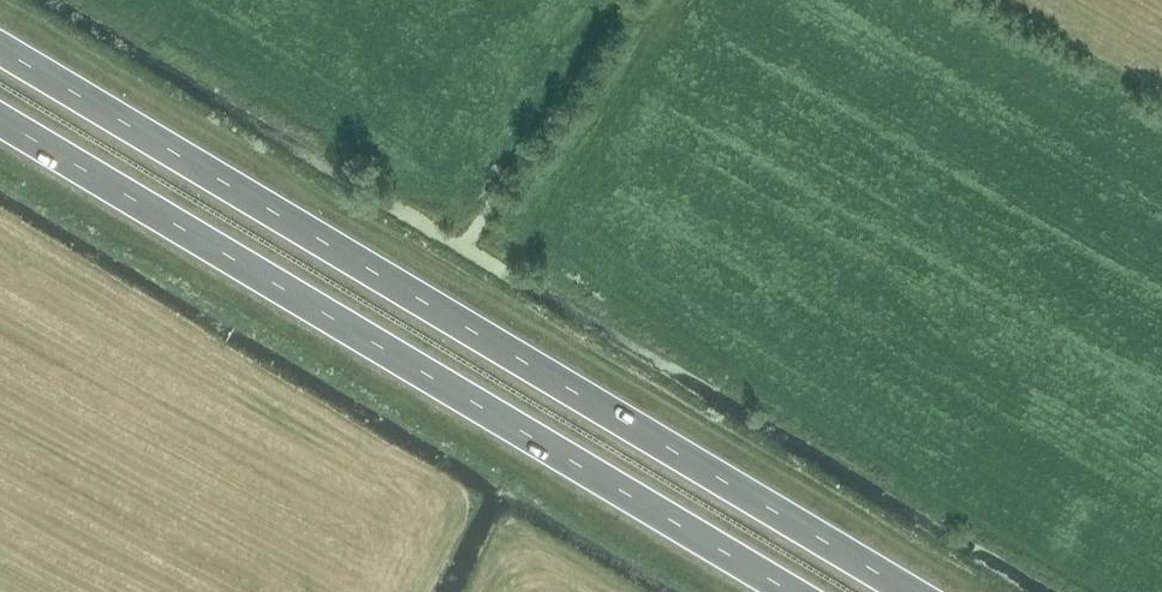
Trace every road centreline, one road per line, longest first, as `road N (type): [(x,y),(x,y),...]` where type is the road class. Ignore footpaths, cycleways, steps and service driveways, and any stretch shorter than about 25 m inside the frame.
road 1 (trunk): [(908,591),(0,49)]
road 2 (trunk): [(0,119),(791,591)]

